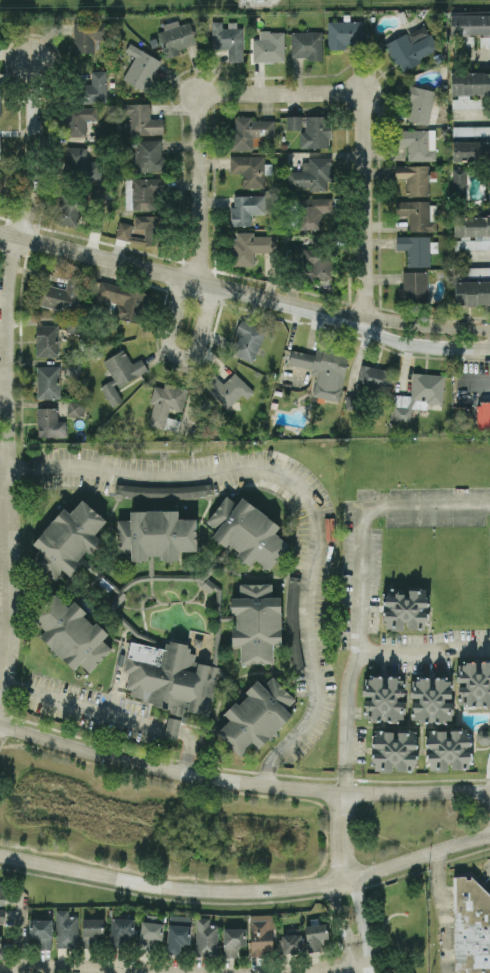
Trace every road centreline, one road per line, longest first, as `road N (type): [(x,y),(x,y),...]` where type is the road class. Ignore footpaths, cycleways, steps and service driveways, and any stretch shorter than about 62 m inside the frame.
road 1 (residential): [(0,700),(11,636),(5,293),(31,170),(30,58)]
road 2 (residential): [(0,854),(194,889),(278,889),(343,880),(489,838)]
road 3 (residential): [(489,794),(341,792),(206,776),(0,725)]
road 4 (tertiary): [(362,322),(0,232)]
road 5 (residential): [(194,281),(201,99),(358,97)]
road 6 (residential): [(358,97),(362,322)]
road 7 (residential): [(194,281),(204,299),(193,347),(188,355),(171,354),(166,342),(180,290),(194,281)]
road 8 (residential): [(0,967),(161,972)]
road 9 (tertiary): [(362,322),(421,346),(489,348)]
road 10 (tertiary): [(489,328),(362,322)]

